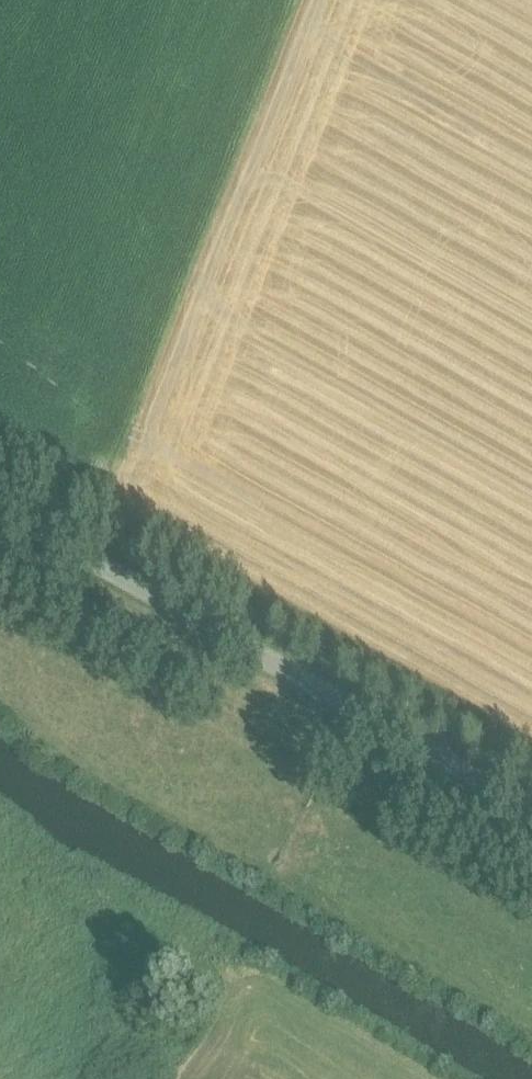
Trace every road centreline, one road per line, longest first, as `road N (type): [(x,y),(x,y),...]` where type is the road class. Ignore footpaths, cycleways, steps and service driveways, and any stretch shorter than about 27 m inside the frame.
road 1 (unclassified): [(531,822),(0,511)]

